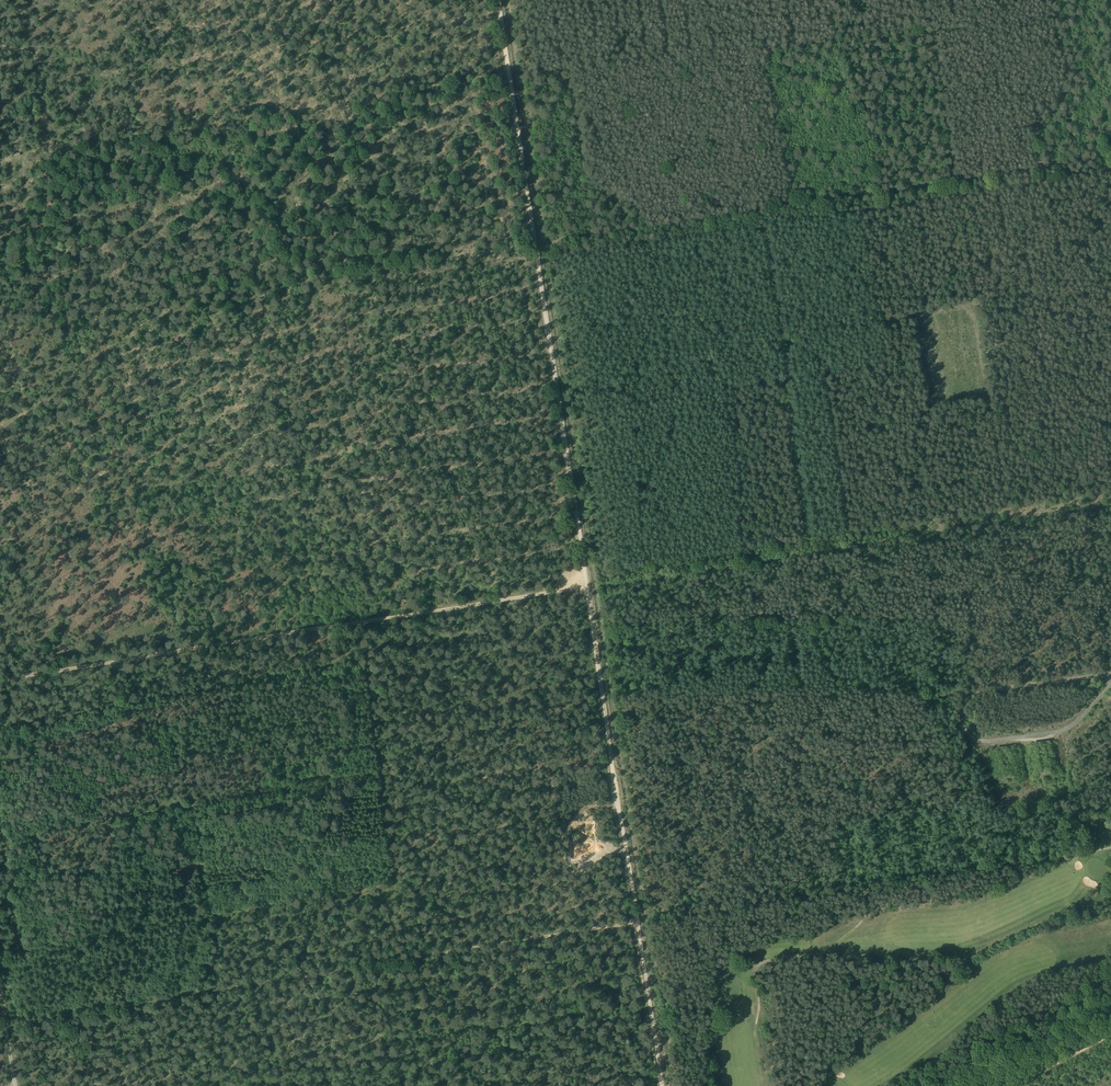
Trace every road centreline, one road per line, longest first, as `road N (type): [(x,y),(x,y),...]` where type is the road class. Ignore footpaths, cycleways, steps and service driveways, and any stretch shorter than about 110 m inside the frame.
road 1 (track): [(498,0),(665,1085)]
road 2 (track): [(0,679),(588,586)]
road 3 (track): [(755,1032),(756,967),(832,945),(866,914),(864,888),(1110,849)]
road 4 (track): [(536,249),(215,298)]

